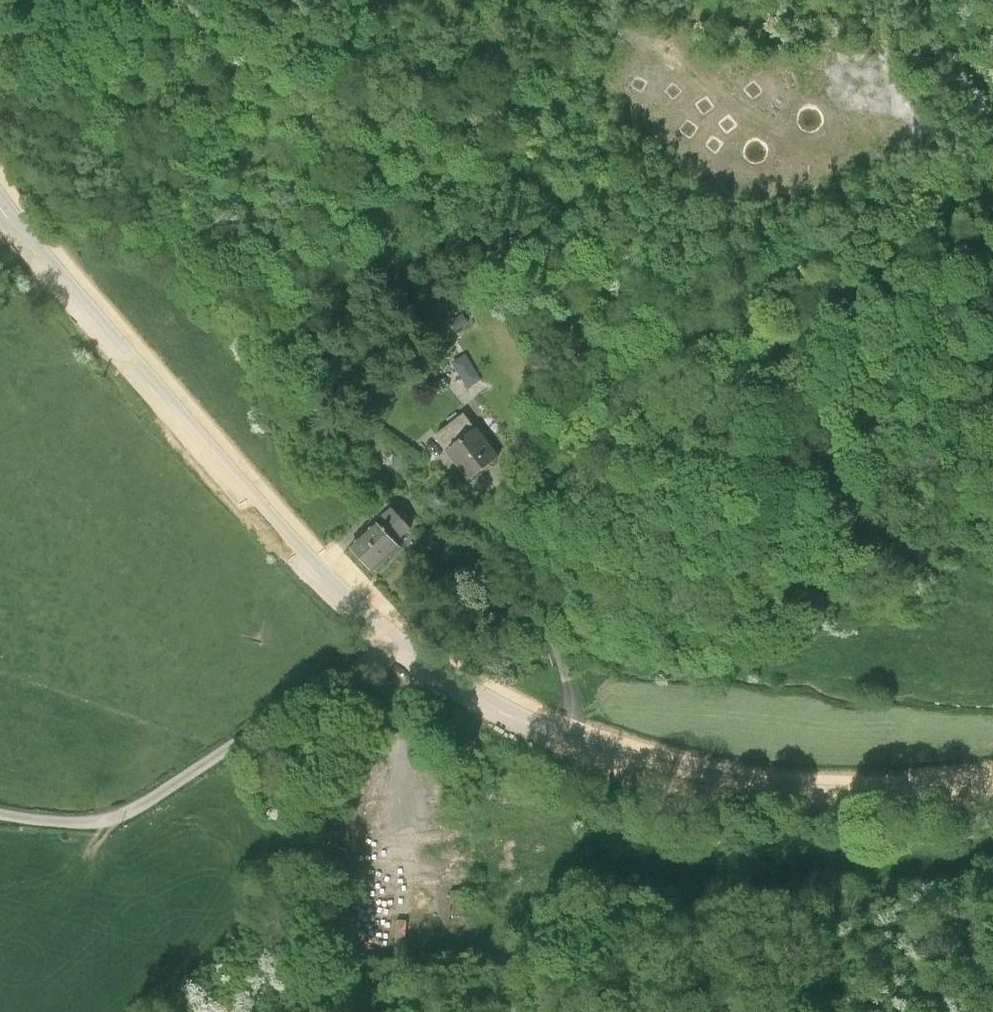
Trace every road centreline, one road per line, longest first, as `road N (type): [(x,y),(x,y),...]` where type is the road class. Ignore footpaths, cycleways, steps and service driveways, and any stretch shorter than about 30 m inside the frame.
road 1 (tertiary): [(992,789),(856,798),(737,787),(633,766),(526,725),(449,682),(392,640),(249,496),(0,206)]

